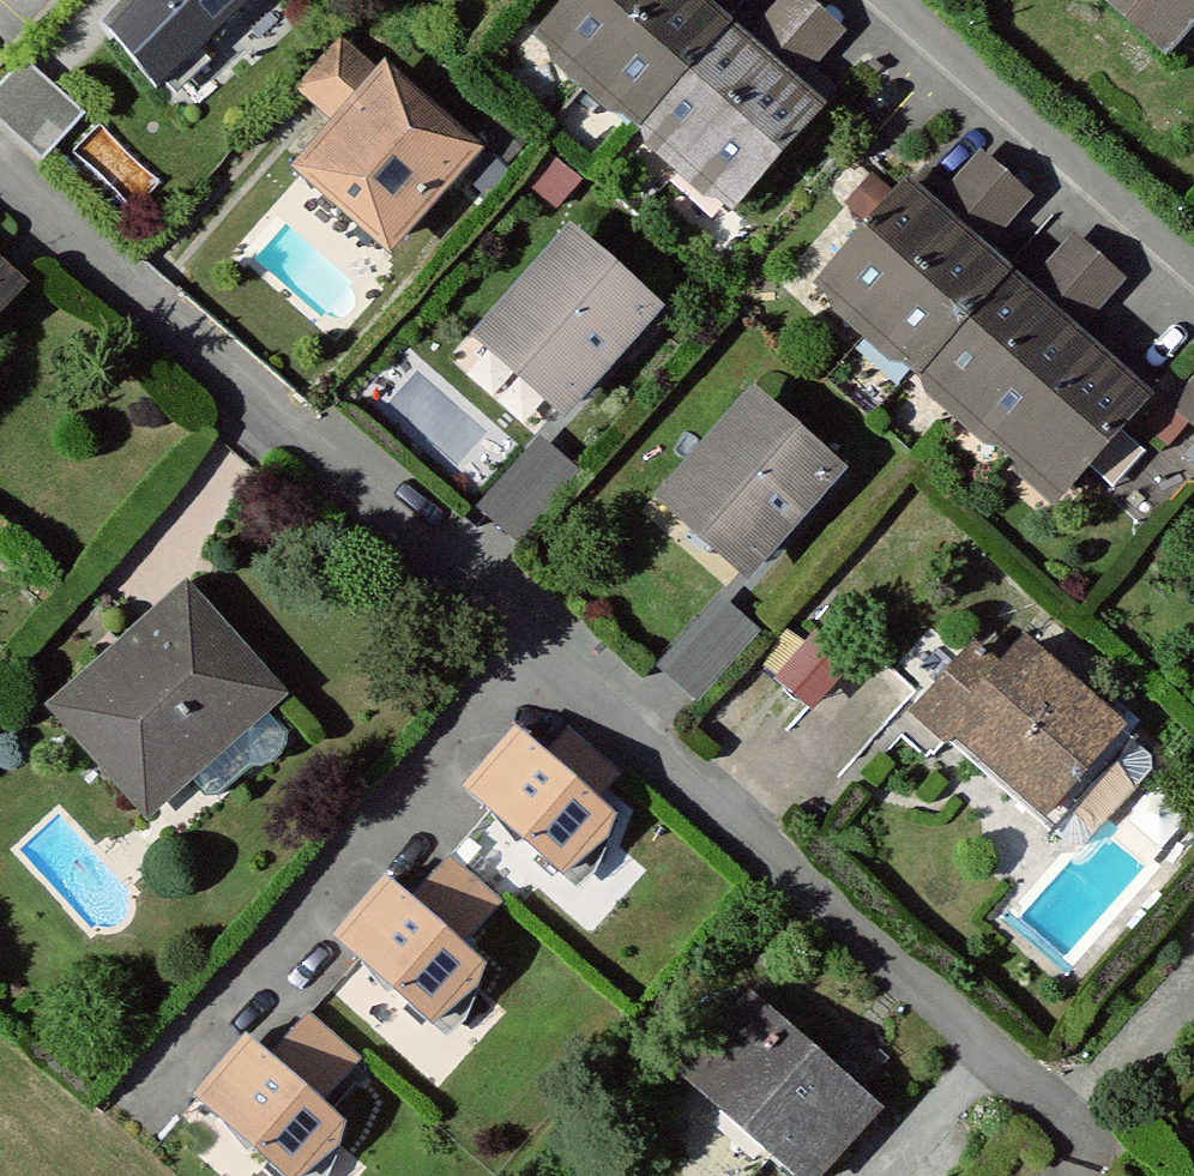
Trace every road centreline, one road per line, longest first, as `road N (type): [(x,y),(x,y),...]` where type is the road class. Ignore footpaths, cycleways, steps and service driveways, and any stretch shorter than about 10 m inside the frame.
road 1 (residential): [(0,179),(542,629),(705,798),(1096,1150)]
road 2 (residential): [(899,0),(1193,265)]

